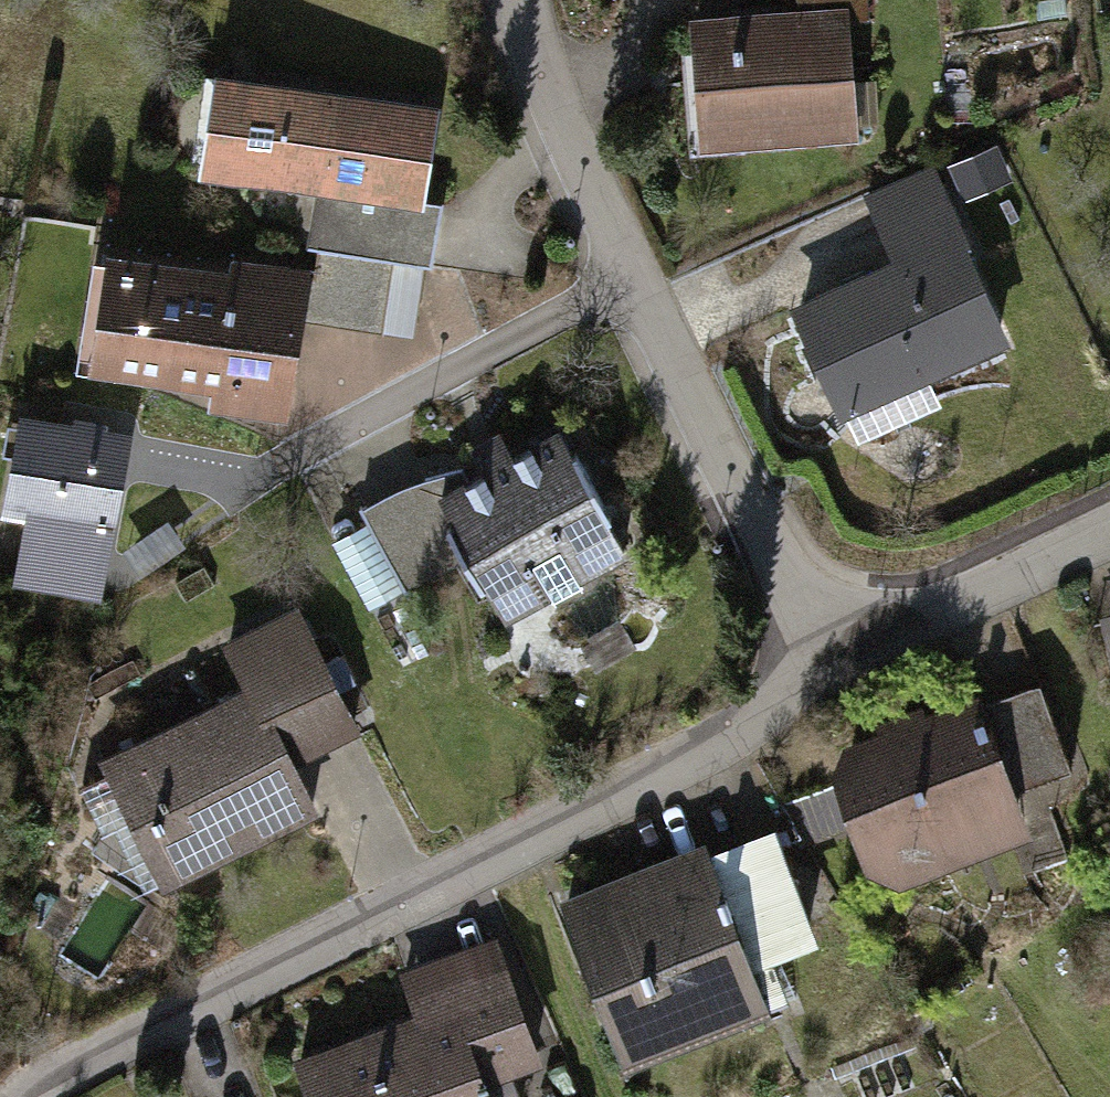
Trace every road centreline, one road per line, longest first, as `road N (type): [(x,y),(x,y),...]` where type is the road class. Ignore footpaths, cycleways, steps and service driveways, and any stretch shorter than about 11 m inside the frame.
road 1 (residential): [(835,678),(677,768),(84,1056),(26,1096)]
road 2 (residential): [(635,277),(235,490)]
road 3 (residential): [(635,277),(835,678)]
road 4 (residential): [(1109,533),(835,678)]
road 5 (residential): [(524,0),(557,108),(635,277)]

